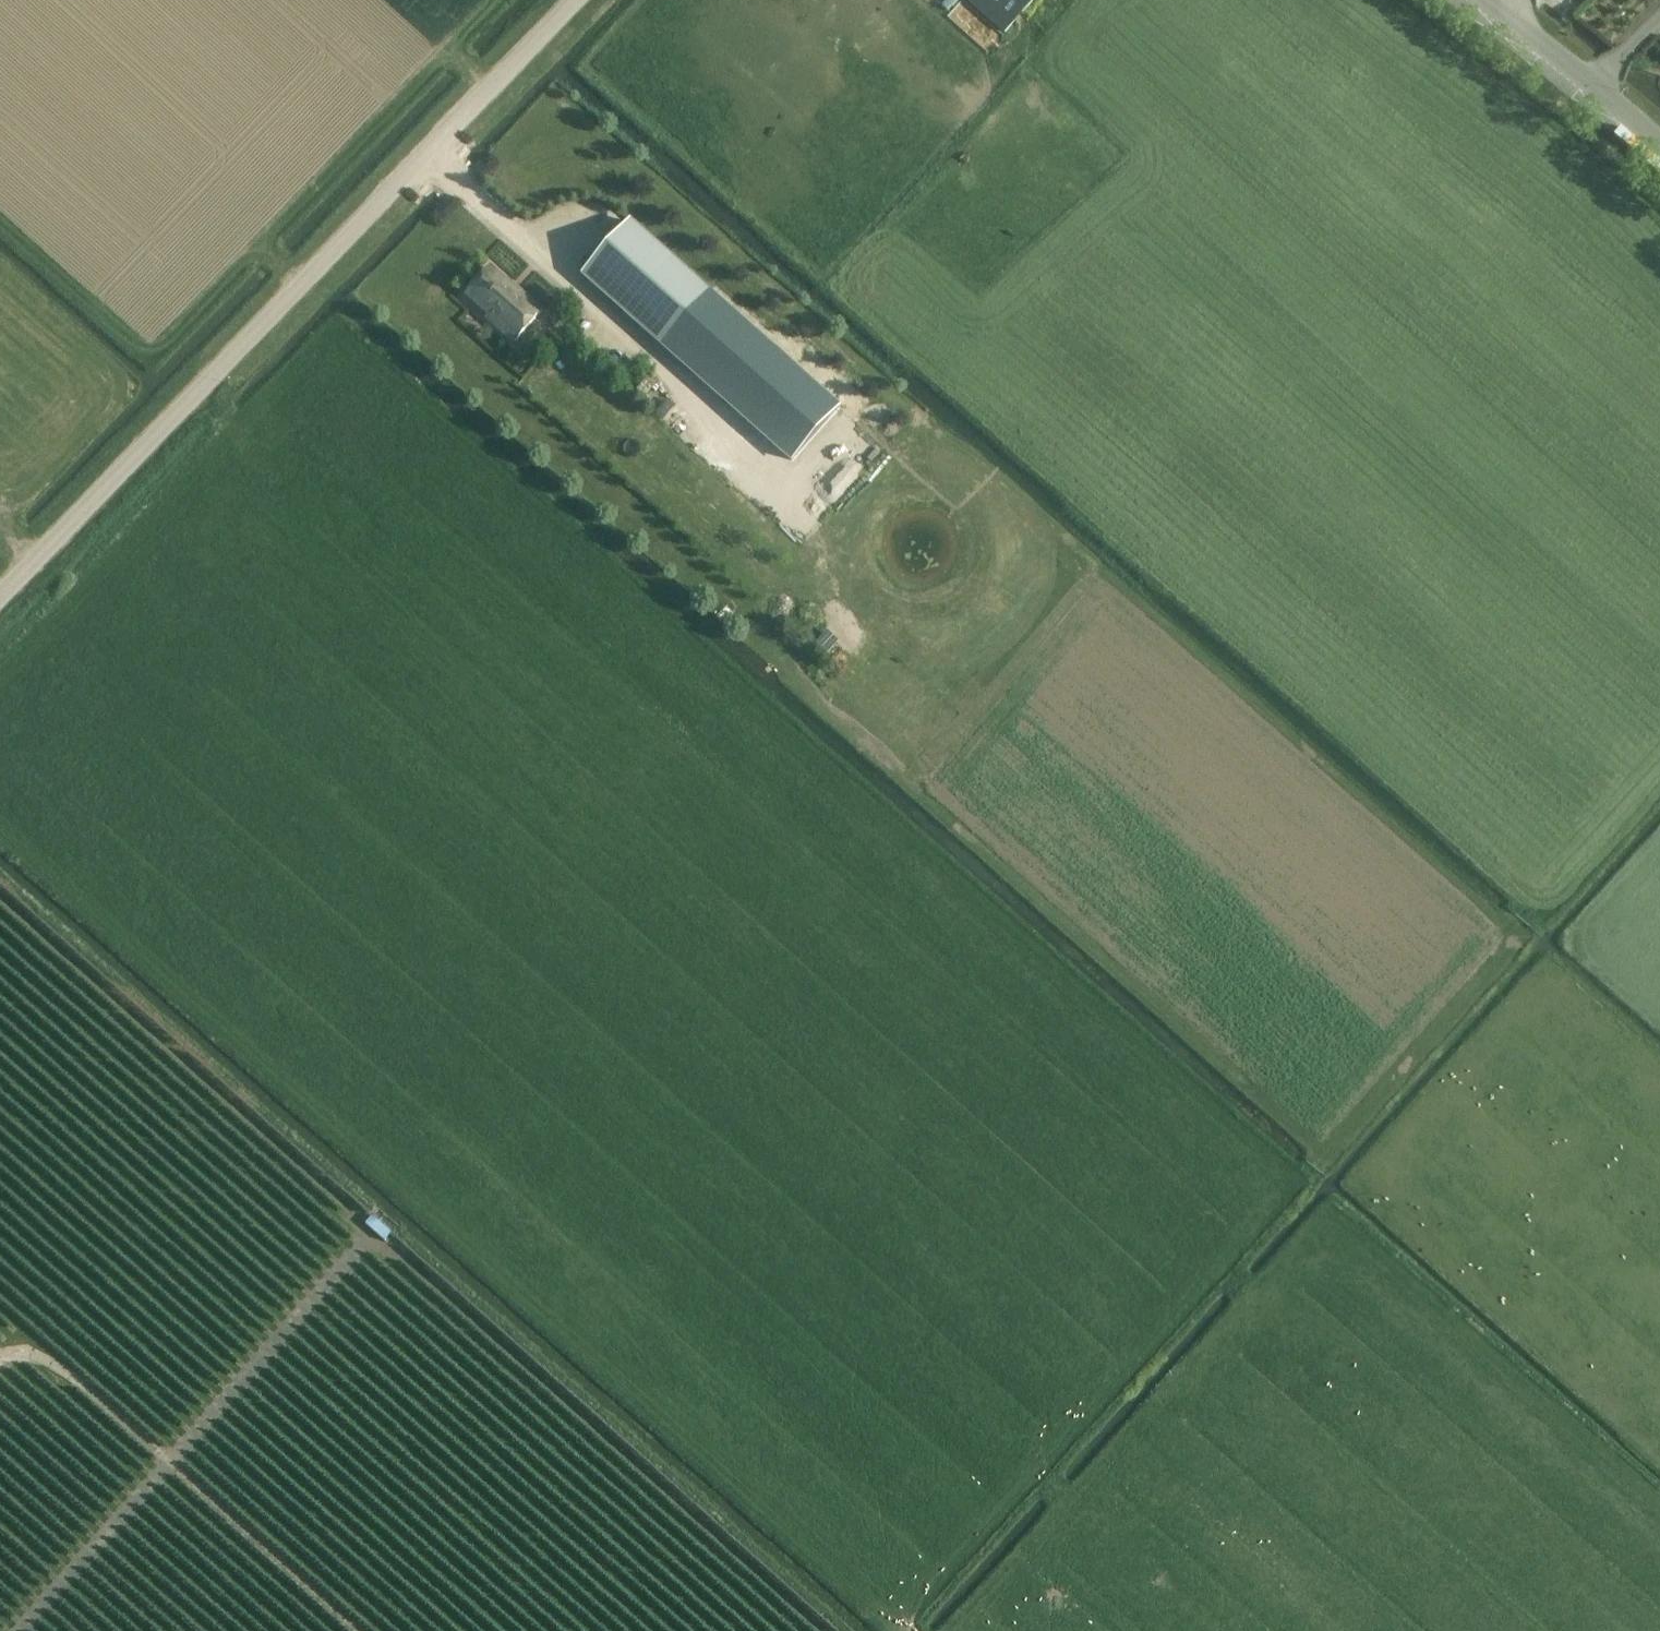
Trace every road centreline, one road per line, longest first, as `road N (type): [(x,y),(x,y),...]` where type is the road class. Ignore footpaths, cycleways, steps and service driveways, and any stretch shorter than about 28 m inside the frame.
road 1 (unclassified): [(0,594),(573,0)]
road 2 (unclassified): [(1659,146),(1483,0)]

